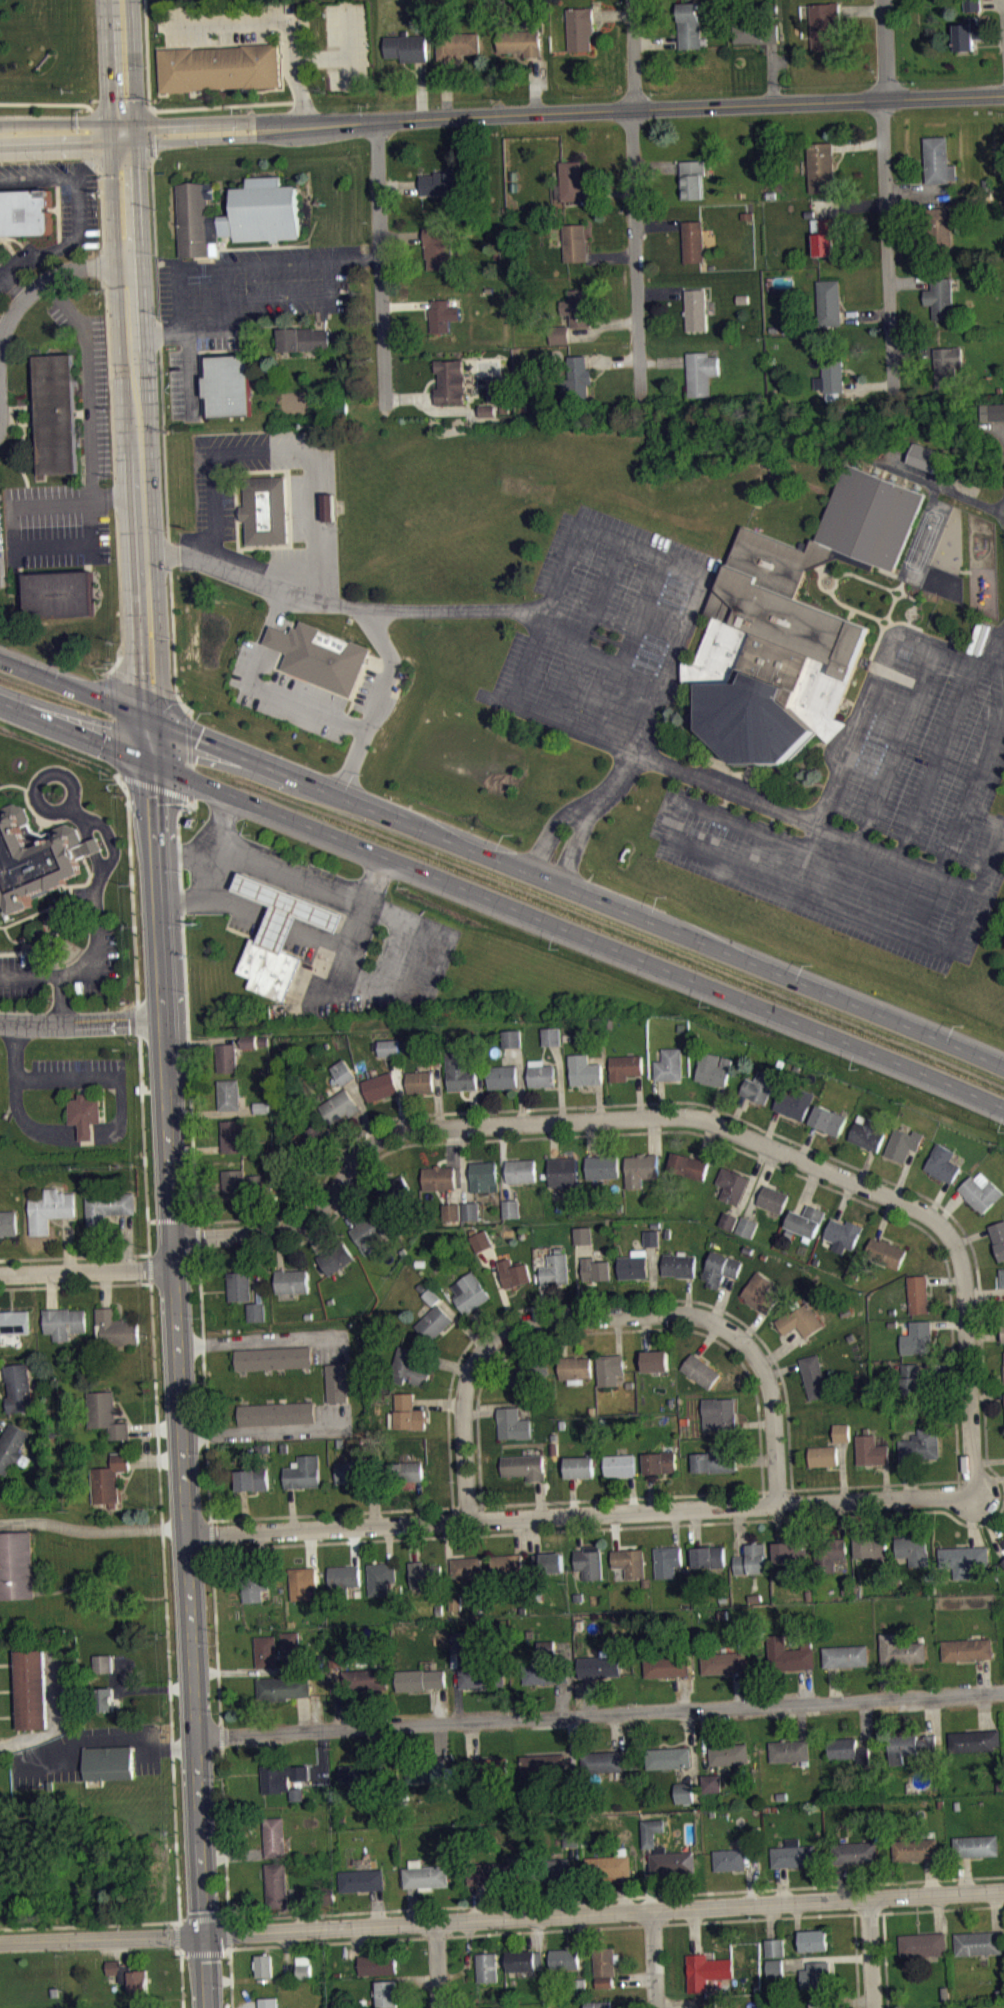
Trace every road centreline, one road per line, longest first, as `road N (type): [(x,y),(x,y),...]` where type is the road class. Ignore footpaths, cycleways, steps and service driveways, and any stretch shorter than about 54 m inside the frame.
road 1 (secondary): [(206,1933),(144,762)]
road 2 (residential): [(172,1237),(303,1223),(362,1149),(404,1129),(700,1117),(921,1209),(950,1235),(964,1271),(971,1494)]
road 3 (primary): [(0,703),(1003,1110)]
road 4 (primary): [(1003,1066),(0,661)]
road 5 (tertiary): [(0,134),(1003,95)]
road 6 (residential): [(196,1737),(1003,1690)]
road 7 (tertiary): [(206,1933),(1003,1891)]
road 8 (residential): [(187,1535),(971,1494)]
road 9 (secondary): [(144,762),(118,0)]
road 10 (residential): [(467,1519),(463,1401),(470,1369),(487,1345),(549,1319),(666,1312),(718,1323),(763,1368),(773,1401),(777,1503)]
road 11 (residential): [(892,398),(884,100)]
road 12 (residential): [(642,404),(634,108)]
road 13 (residential): [(383,407),(376,119)]
road 14 (tertiary): [(0,1941),(206,1933)]
road 15 (residential): [(0,1273),(175,1265)]
road 16 (residential): [(0,335),(40,279),(86,264),(128,262)]

